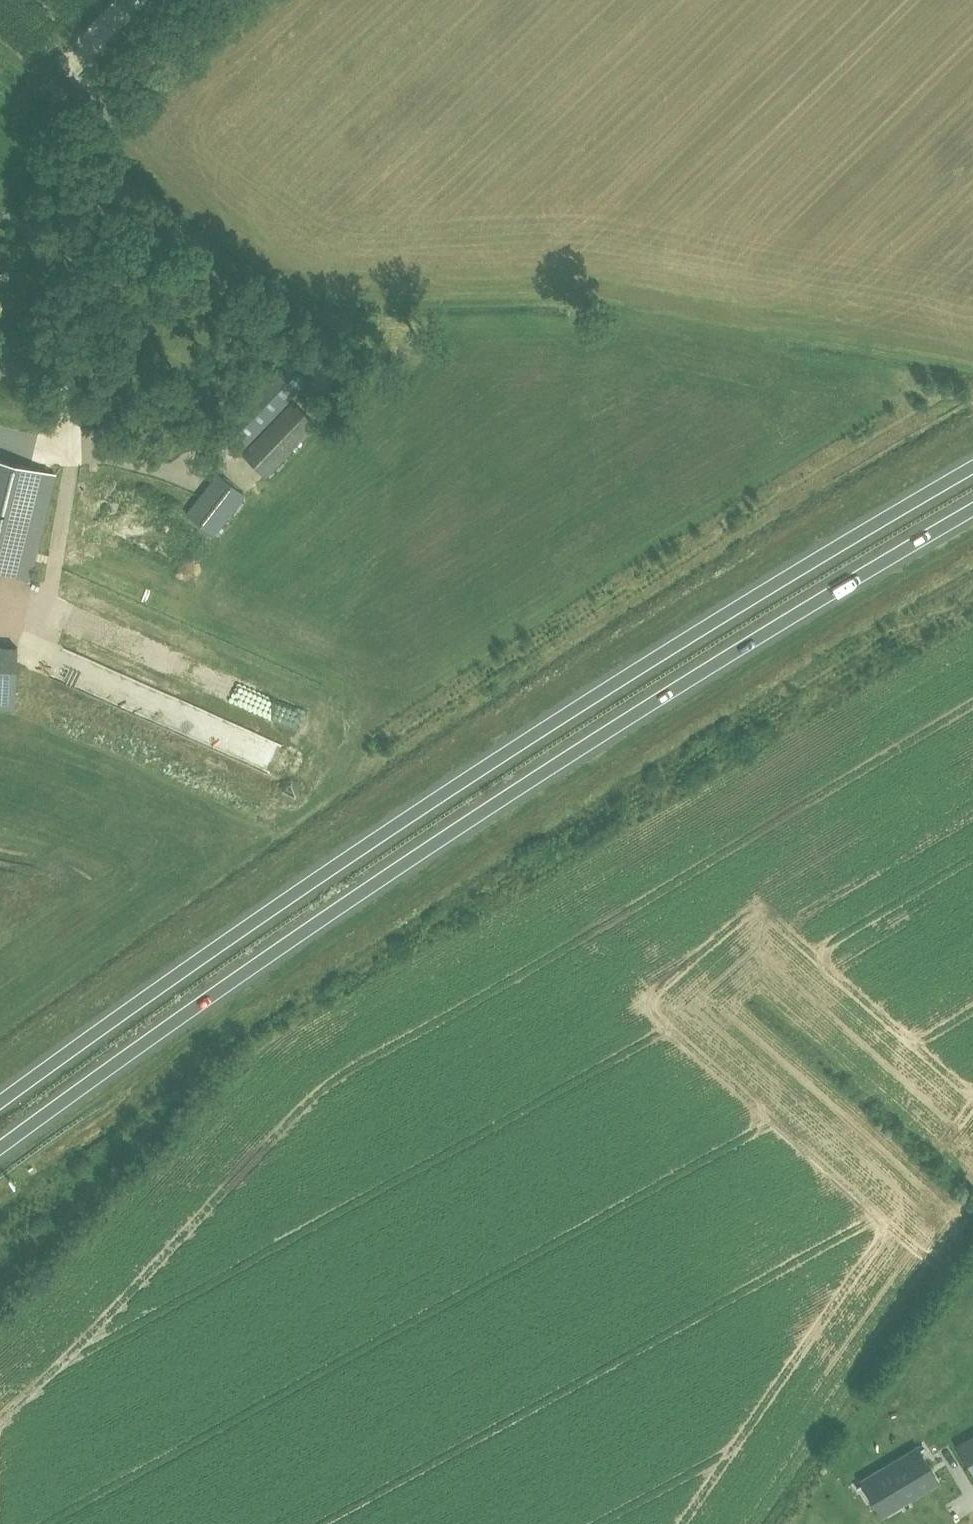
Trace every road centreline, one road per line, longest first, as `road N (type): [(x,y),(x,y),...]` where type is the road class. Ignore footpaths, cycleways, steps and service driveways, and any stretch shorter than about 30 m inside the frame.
road 1 (trunk): [(0,1149),(206,998),(604,734),(972,510)]
road 2 (trunk): [(972,469),(585,704),(202,957),(0,1105)]

